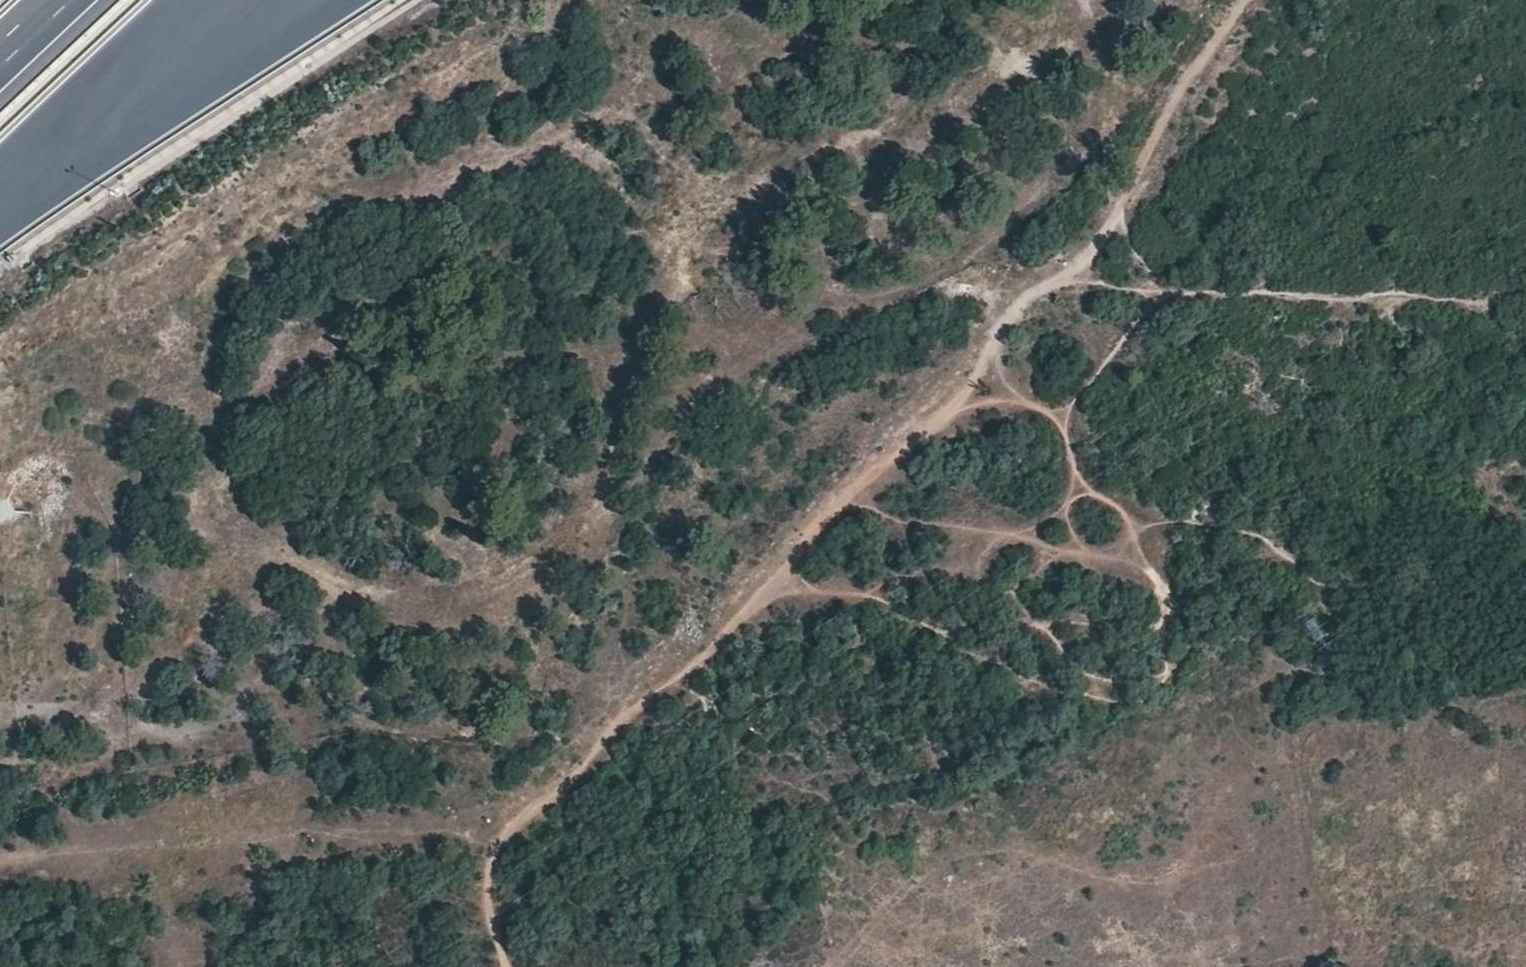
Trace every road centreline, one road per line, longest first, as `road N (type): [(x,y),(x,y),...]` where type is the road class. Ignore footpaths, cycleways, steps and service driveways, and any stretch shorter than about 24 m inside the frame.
road 1 (track): [(1243,0),(1192,48),(1170,122),(1094,243),(983,339),(967,386),(913,432),(734,631),(547,786),(491,853),(504,966)]
road 2 (motorway): [(0,196),(245,0)]

